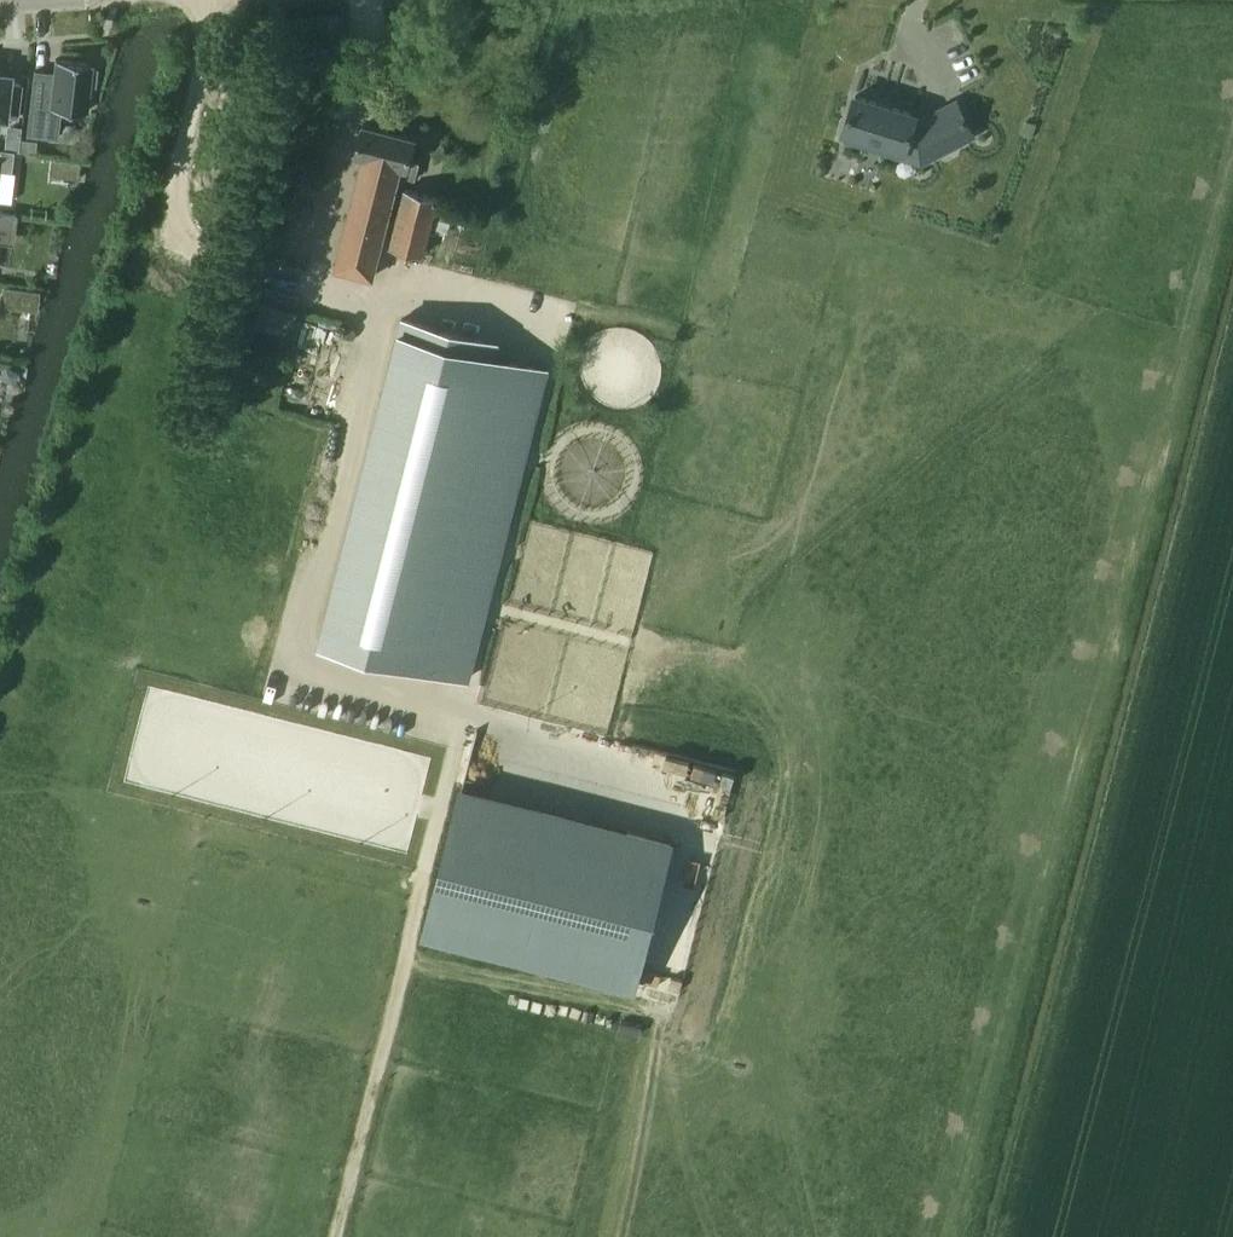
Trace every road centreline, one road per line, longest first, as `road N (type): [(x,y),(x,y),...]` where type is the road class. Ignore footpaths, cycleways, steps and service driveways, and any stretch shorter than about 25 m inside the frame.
road 1 (track): [(468,714),(334,1236)]

